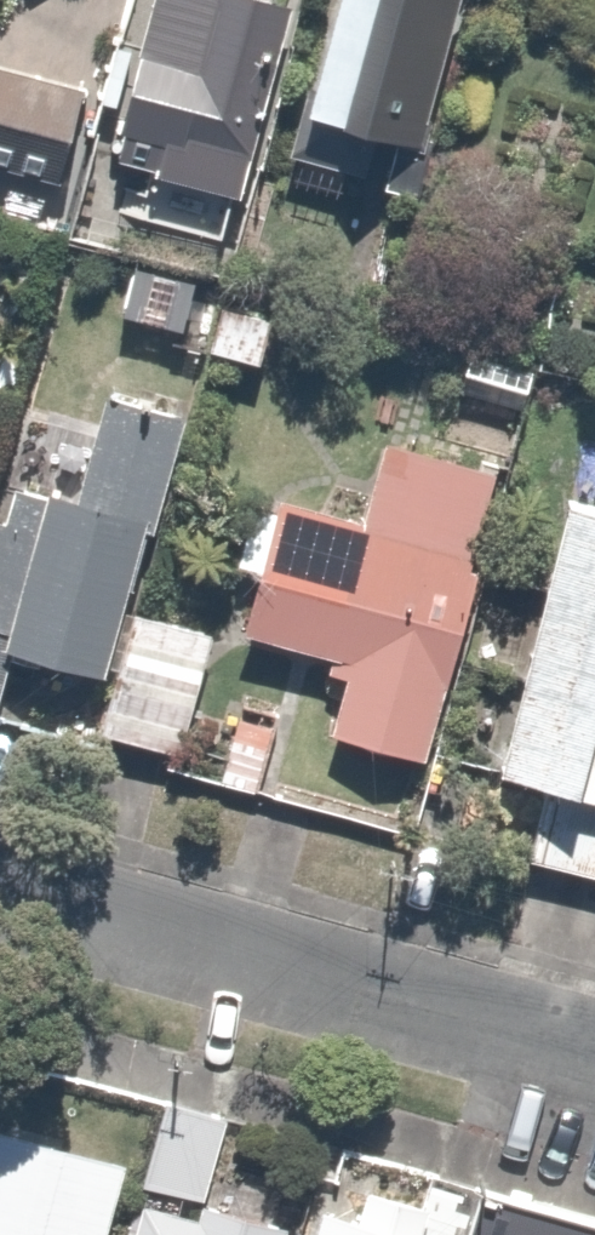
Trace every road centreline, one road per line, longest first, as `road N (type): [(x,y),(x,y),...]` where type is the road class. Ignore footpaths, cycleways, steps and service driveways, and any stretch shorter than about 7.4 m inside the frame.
road 1 (residential): [(594,1051),(0,885)]

